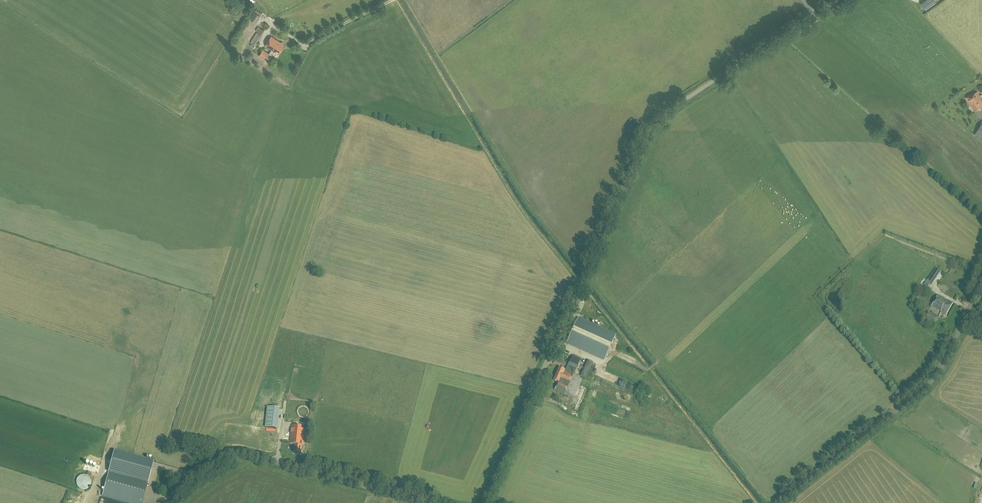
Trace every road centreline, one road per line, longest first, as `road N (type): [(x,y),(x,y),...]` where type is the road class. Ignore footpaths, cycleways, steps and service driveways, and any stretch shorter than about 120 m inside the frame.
road 1 (unclassified): [(487,502),(659,118),(835,0)]
road 2 (unclassified): [(168,502),(205,464),(244,453),(438,502)]
road 3 (unclassified): [(776,502),(922,390),(961,325)]
road 4 (track): [(395,0),(303,44),(264,20)]

